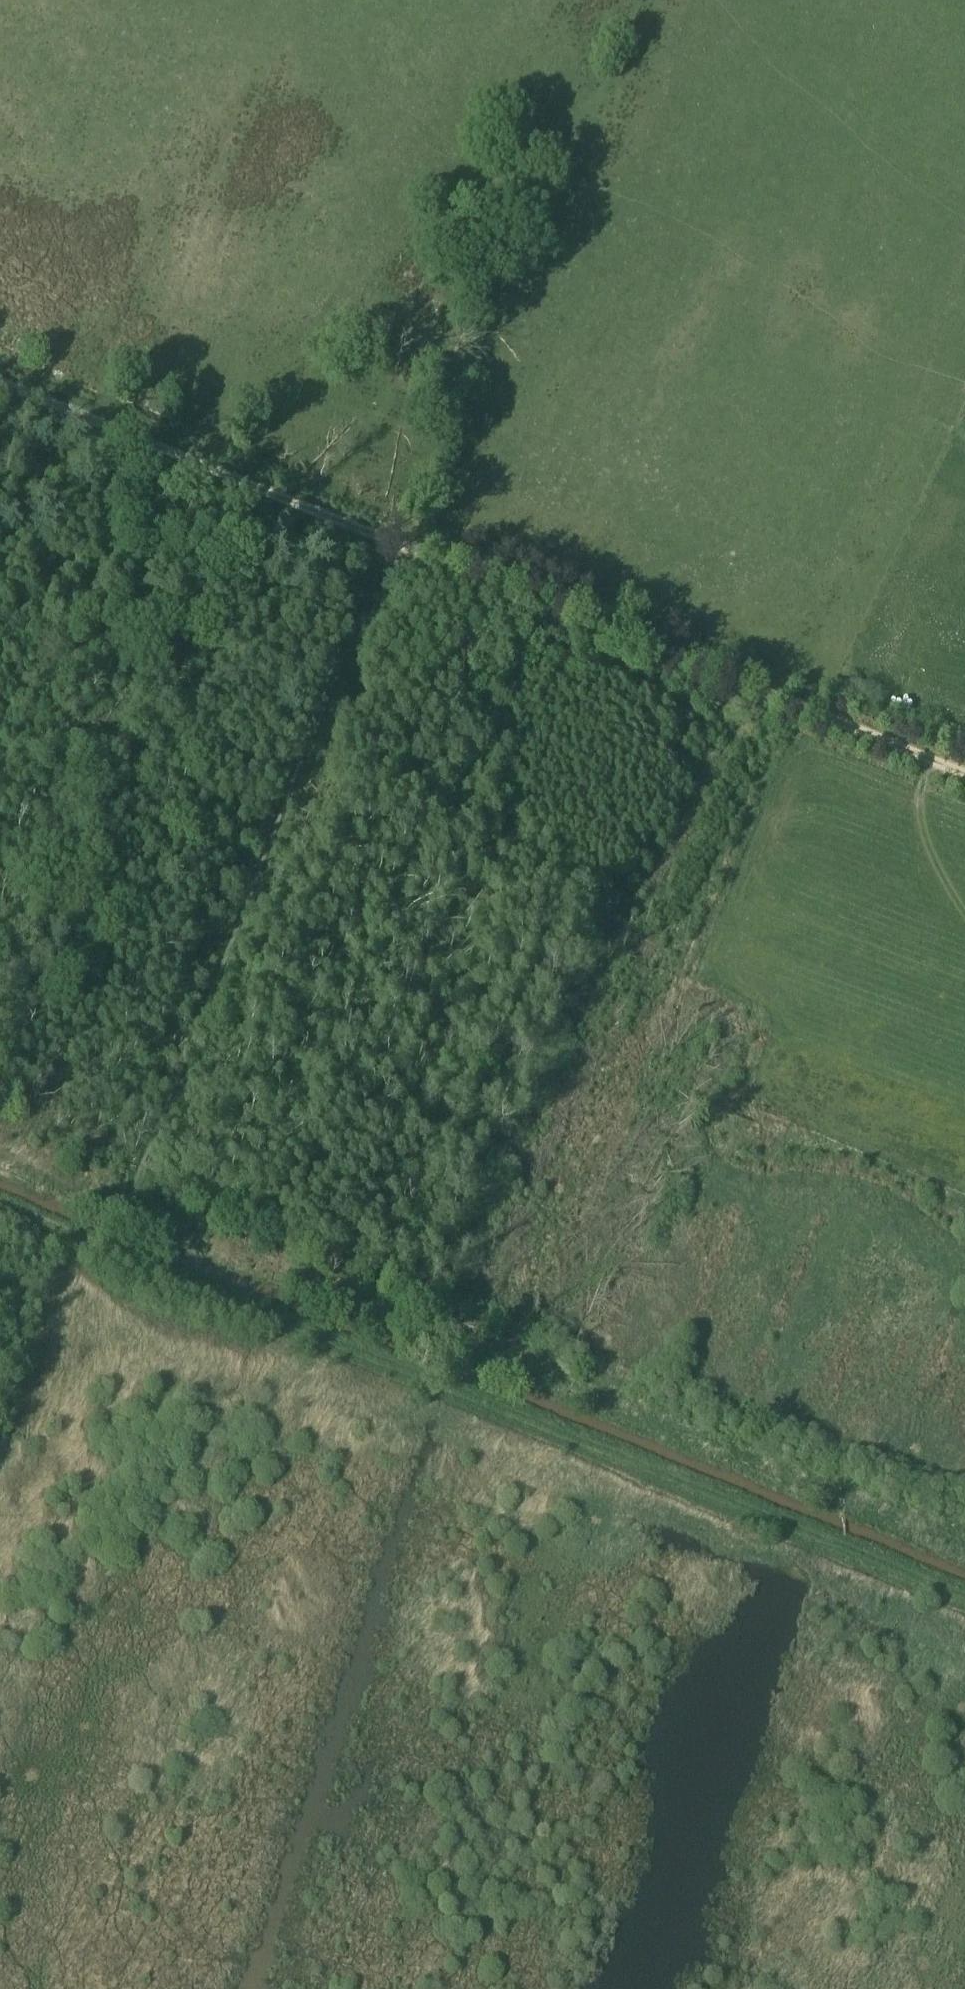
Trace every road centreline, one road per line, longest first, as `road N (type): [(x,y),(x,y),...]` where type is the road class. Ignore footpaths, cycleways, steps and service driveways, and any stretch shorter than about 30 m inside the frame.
road 1 (track): [(388,540),(964,776)]
road 2 (track): [(0,381),(388,540)]

